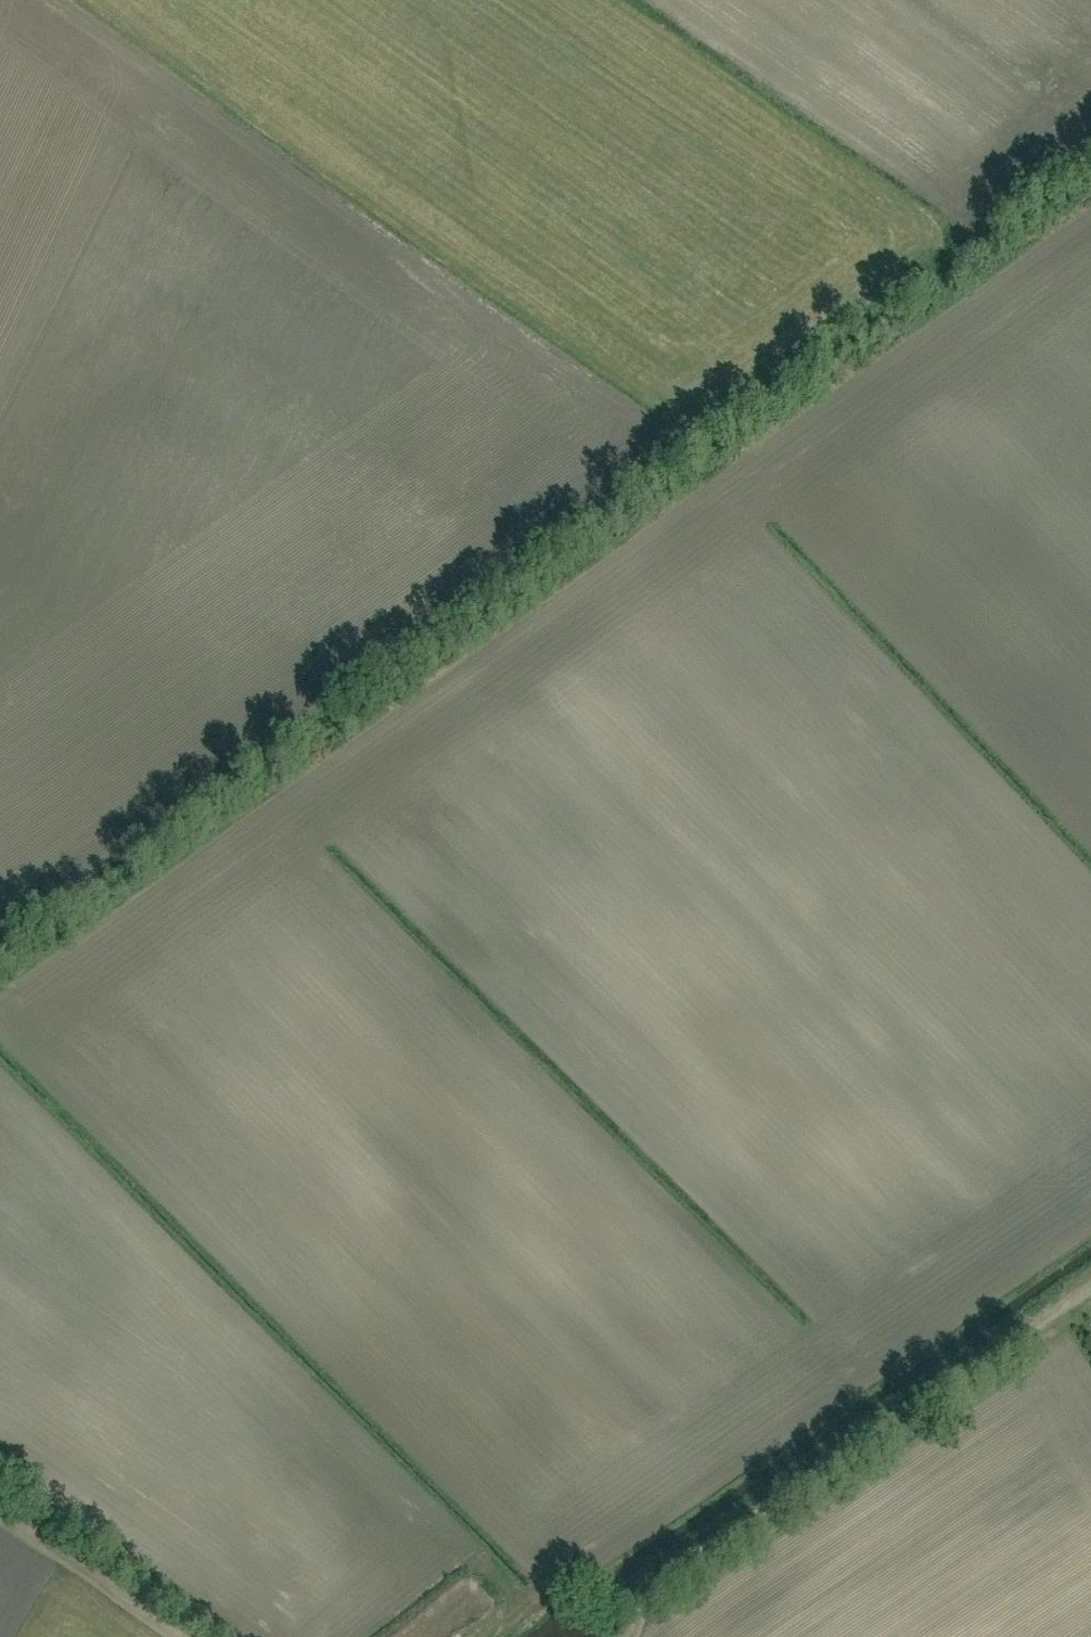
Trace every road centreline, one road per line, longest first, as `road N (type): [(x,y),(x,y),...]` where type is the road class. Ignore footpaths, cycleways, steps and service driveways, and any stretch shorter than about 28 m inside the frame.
road 1 (track): [(896,1421),(641,1597),(631,1636)]
road 2 (residential): [(896,1421),(1090,1288)]
road 3 (track): [(184,1636),(0,1510)]

